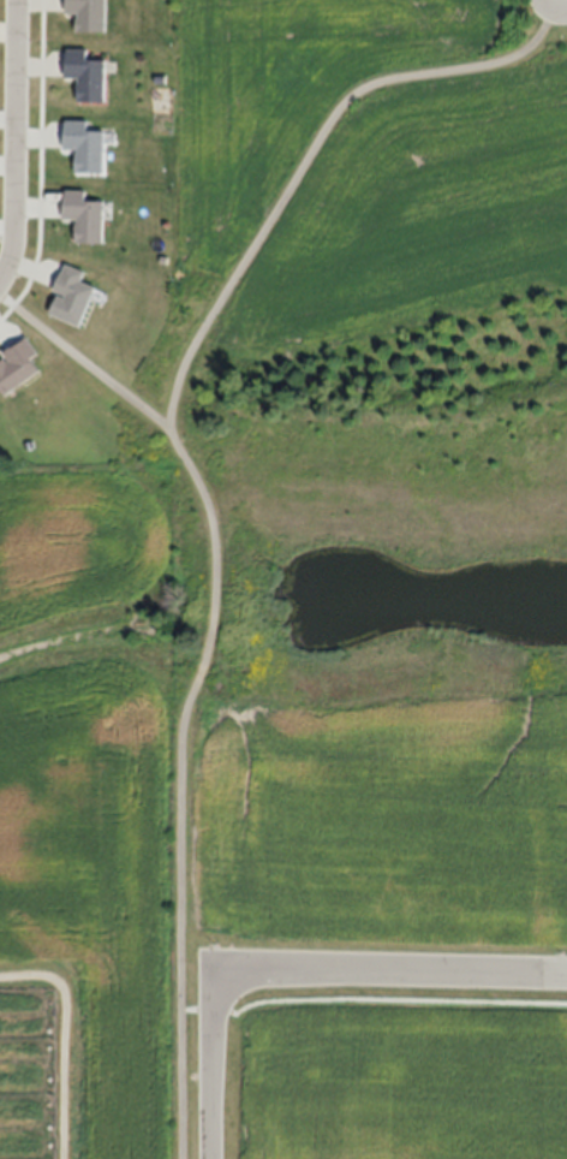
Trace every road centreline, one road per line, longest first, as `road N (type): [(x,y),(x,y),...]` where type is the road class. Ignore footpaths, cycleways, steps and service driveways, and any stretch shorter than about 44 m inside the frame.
road 1 (residential): [(211,963),(566,971)]
road 2 (residential): [(21,0),(18,233),(0,271)]
road 3 (residential): [(211,1158),(211,963)]

